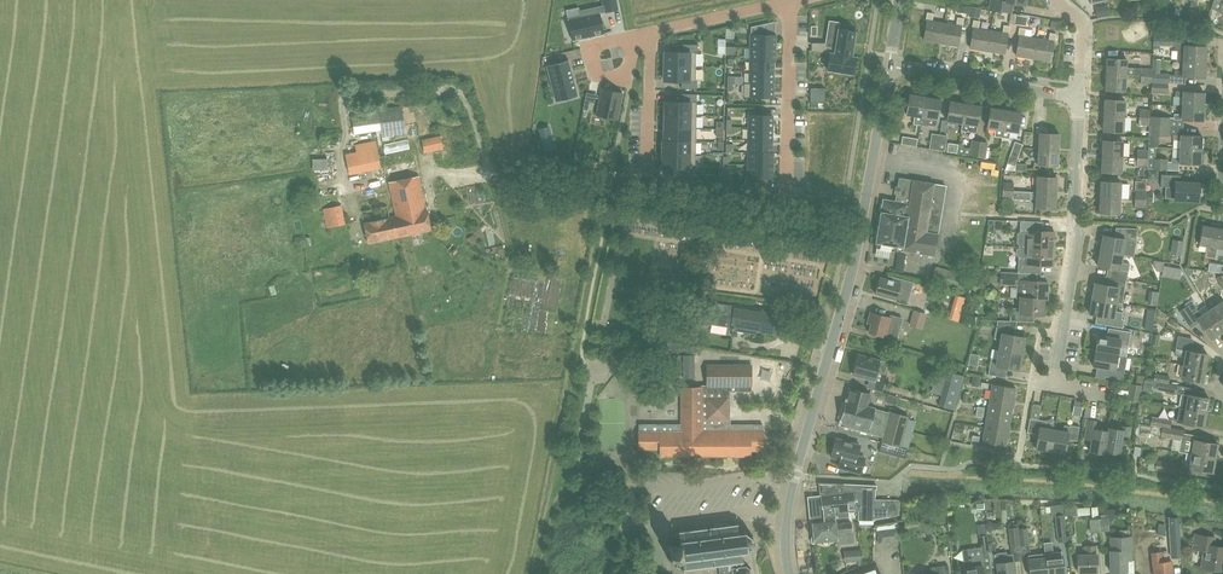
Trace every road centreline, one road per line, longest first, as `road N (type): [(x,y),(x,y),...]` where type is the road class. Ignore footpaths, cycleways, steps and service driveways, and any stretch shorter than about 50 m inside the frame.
road 1 (unclassified): [(846,241),(488,179)]
road 2 (tertiary): [(789,573),(791,490),(859,242)]
road 3 (residential): [(1051,384),(1076,248),(1081,96)]
road 4 (residential): [(1081,96),(890,60)]
road 5 (residential): [(789,2),(787,195)]
road 6 (tertiary): [(859,242),(890,60)]
road 7 (residential): [(651,31),(647,175)]
road 8 (residential): [(651,31),(789,2)]

